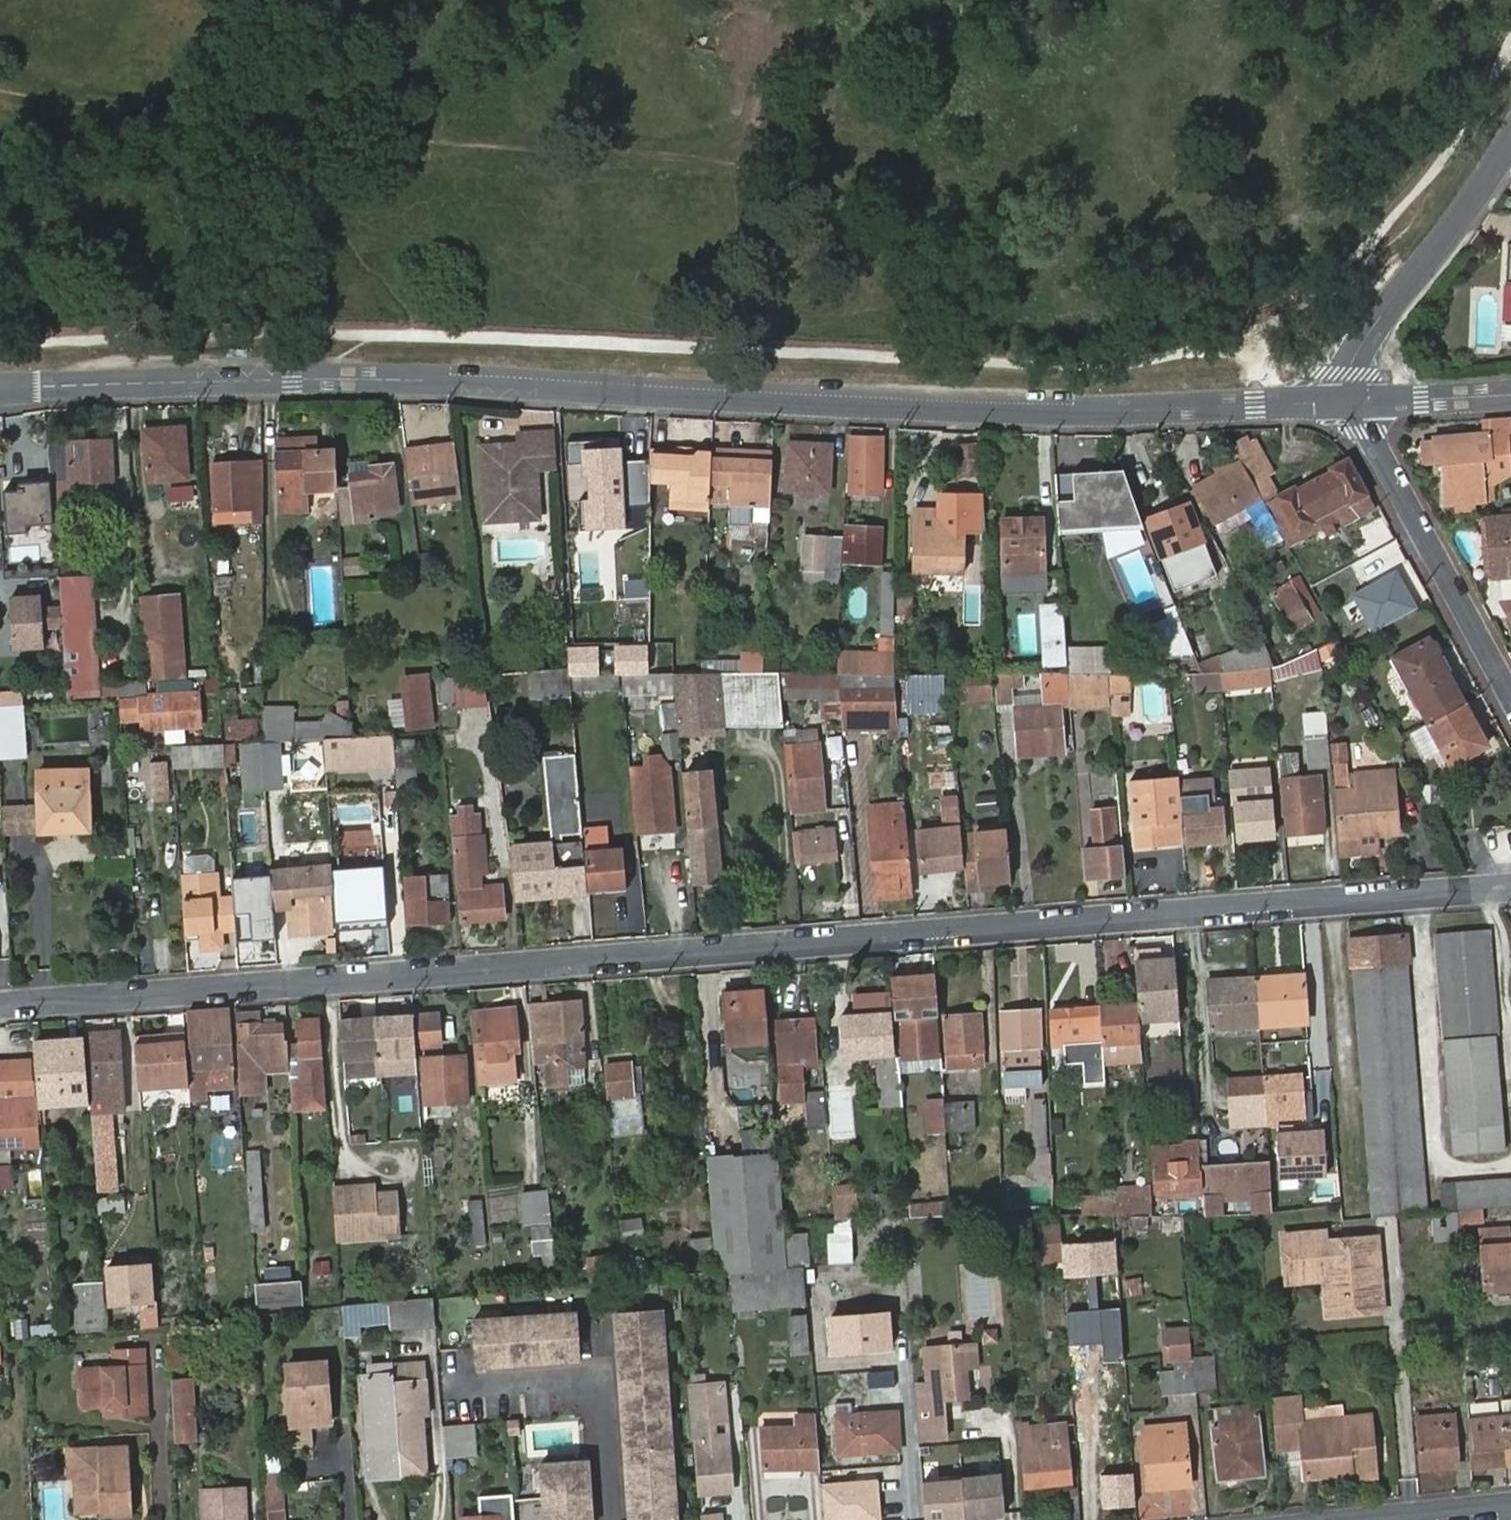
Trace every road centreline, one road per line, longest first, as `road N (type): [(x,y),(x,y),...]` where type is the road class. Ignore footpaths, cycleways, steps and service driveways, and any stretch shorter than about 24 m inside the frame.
road 1 (residential): [(0,1004),(260,981),(329,986),(1510,888)]
road 2 (tertiary): [(0,392),(348,379),(1073,414),(1354,403)]
road 3 (residential): [(1510,697),(1354,403)]
road 4 (tertiary): [(1354,403),(1341,373),(1510,140)]
road 5 (residential): [(1339,1519),(1510,1502)]
road 6 (tertiary): [(1354,403),(1510,396)]

